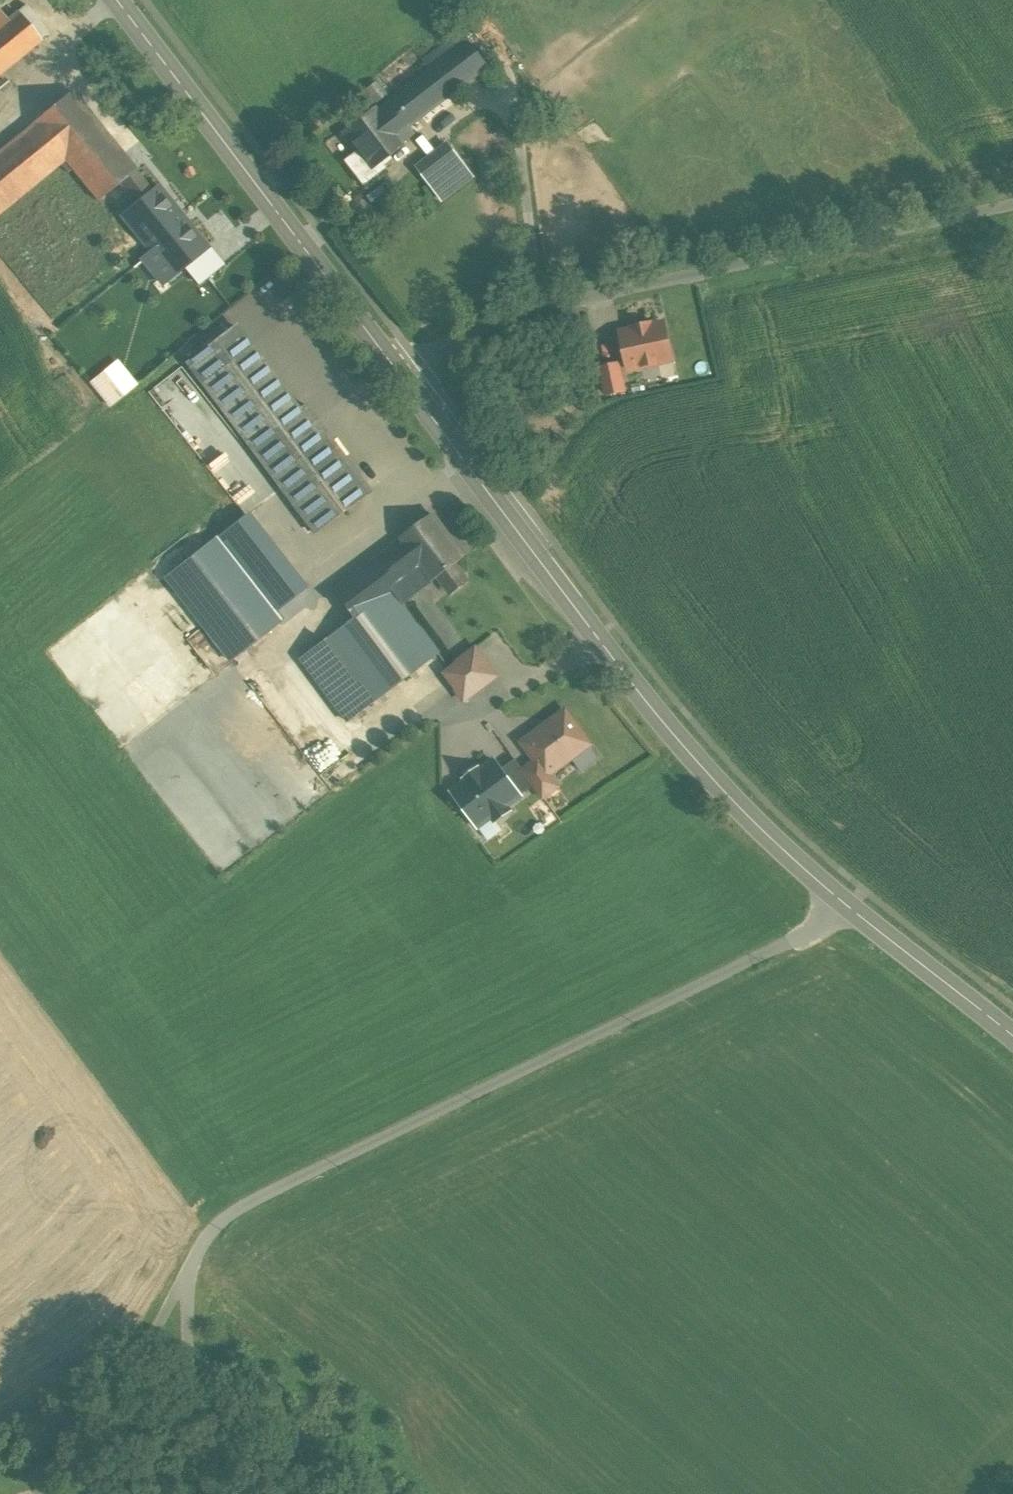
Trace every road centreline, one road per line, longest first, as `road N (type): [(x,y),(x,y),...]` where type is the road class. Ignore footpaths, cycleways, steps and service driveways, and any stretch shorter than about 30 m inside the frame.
road 1 (secondary): [(398,375),(695,758),(821,882),(1012,1037)]
road 2 (unclassified): [(398,375),(539,309),(1012,203)]
road 3 (secondary): [(115,0),(398,375)]

